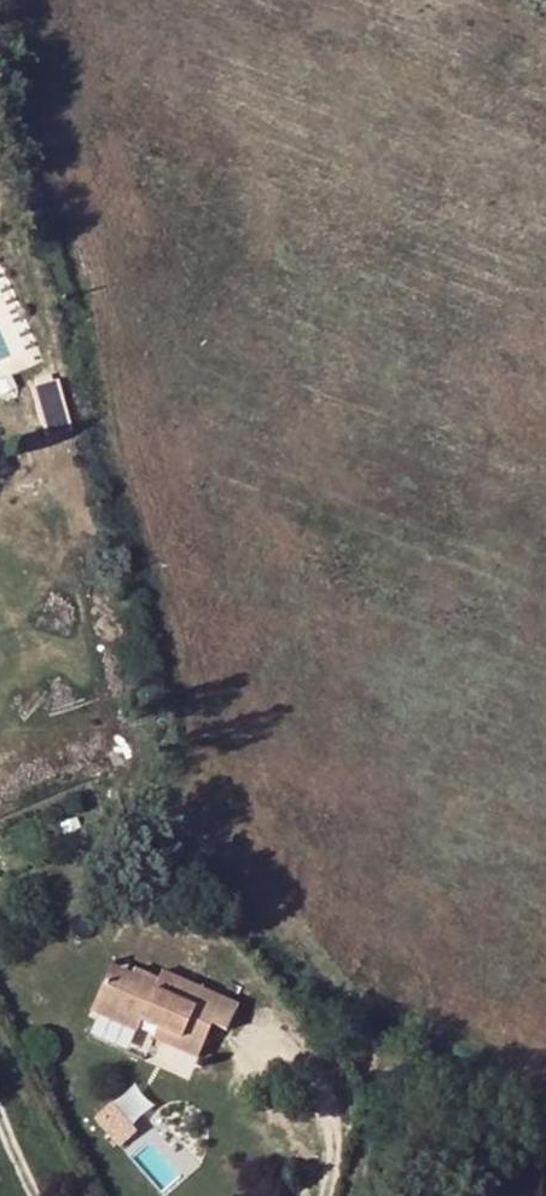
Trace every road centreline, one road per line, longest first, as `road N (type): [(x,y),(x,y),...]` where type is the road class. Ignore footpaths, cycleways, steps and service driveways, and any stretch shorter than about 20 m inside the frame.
road 1 (track): [(356,1195),(377,1088),(373,1036)]

